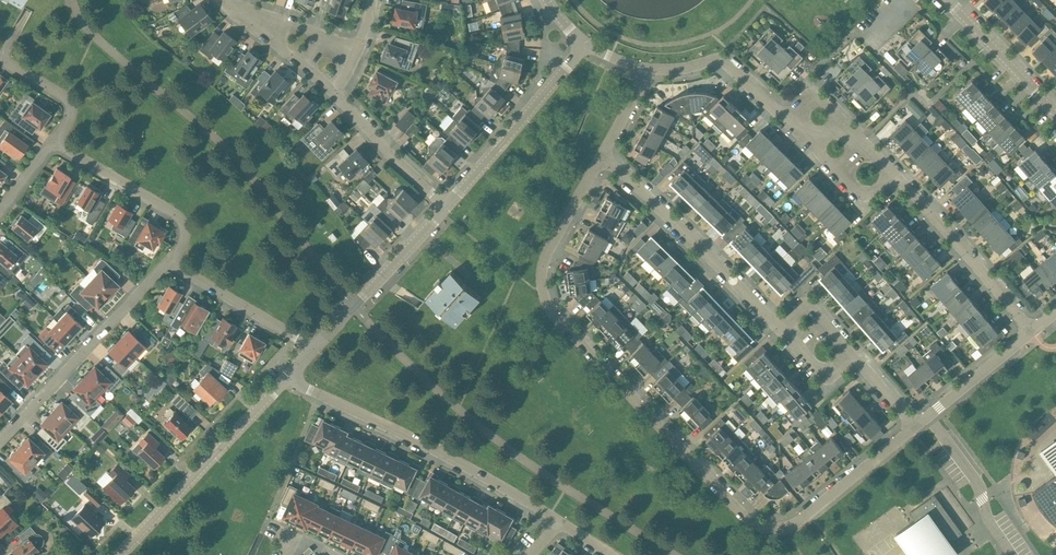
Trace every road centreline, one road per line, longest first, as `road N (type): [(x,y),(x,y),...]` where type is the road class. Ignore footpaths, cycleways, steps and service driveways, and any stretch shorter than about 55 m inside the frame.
road 1 (residential): [(918,425),(794,527),(764,527),(743,511),(544,296),(548,250),(602,156)]
road 2 (residential): [(559,521),(287,378)]
road 3 (residential): [(0,445),(170,261)]
road 4 (residential): [(780,328),(602,156)]
road 5 (residential): [(119,554),(287,378)]
road 6 (residential): [(446,208),(586,45)]
road 7 (residential): [(1031,331),(896,175)]
road 8 (residential): [(170,261),(185,245),(184,223),(54,141)]
road 9 (residential): [(314,348),(446,208)]
road 10 (residential): [(314,348),(170,261)]
road 11 (residential): [(790,121),(719,60),(646,68)]
road 12 (residential): [(1013,554),(989,520),(976,480),(927,417)]
road 13 (residential): [(1055,116),(946,0)]
road 14 (residential): [(446,208),(336,97)]
road 15 (residential): [(896,175),(817,94),(790,121)]
road 16 (residential): [(896,175),(869,200),(790,121)]
road 17 (residential): [(1031,331),(927,417)]
road 18 (residential): [(336,97),(236,13)]
road 19 (residential): [(54,141),(70,118),(70,102),(0,58)]
road 20 (residential): [(236,13),(358,47)]

